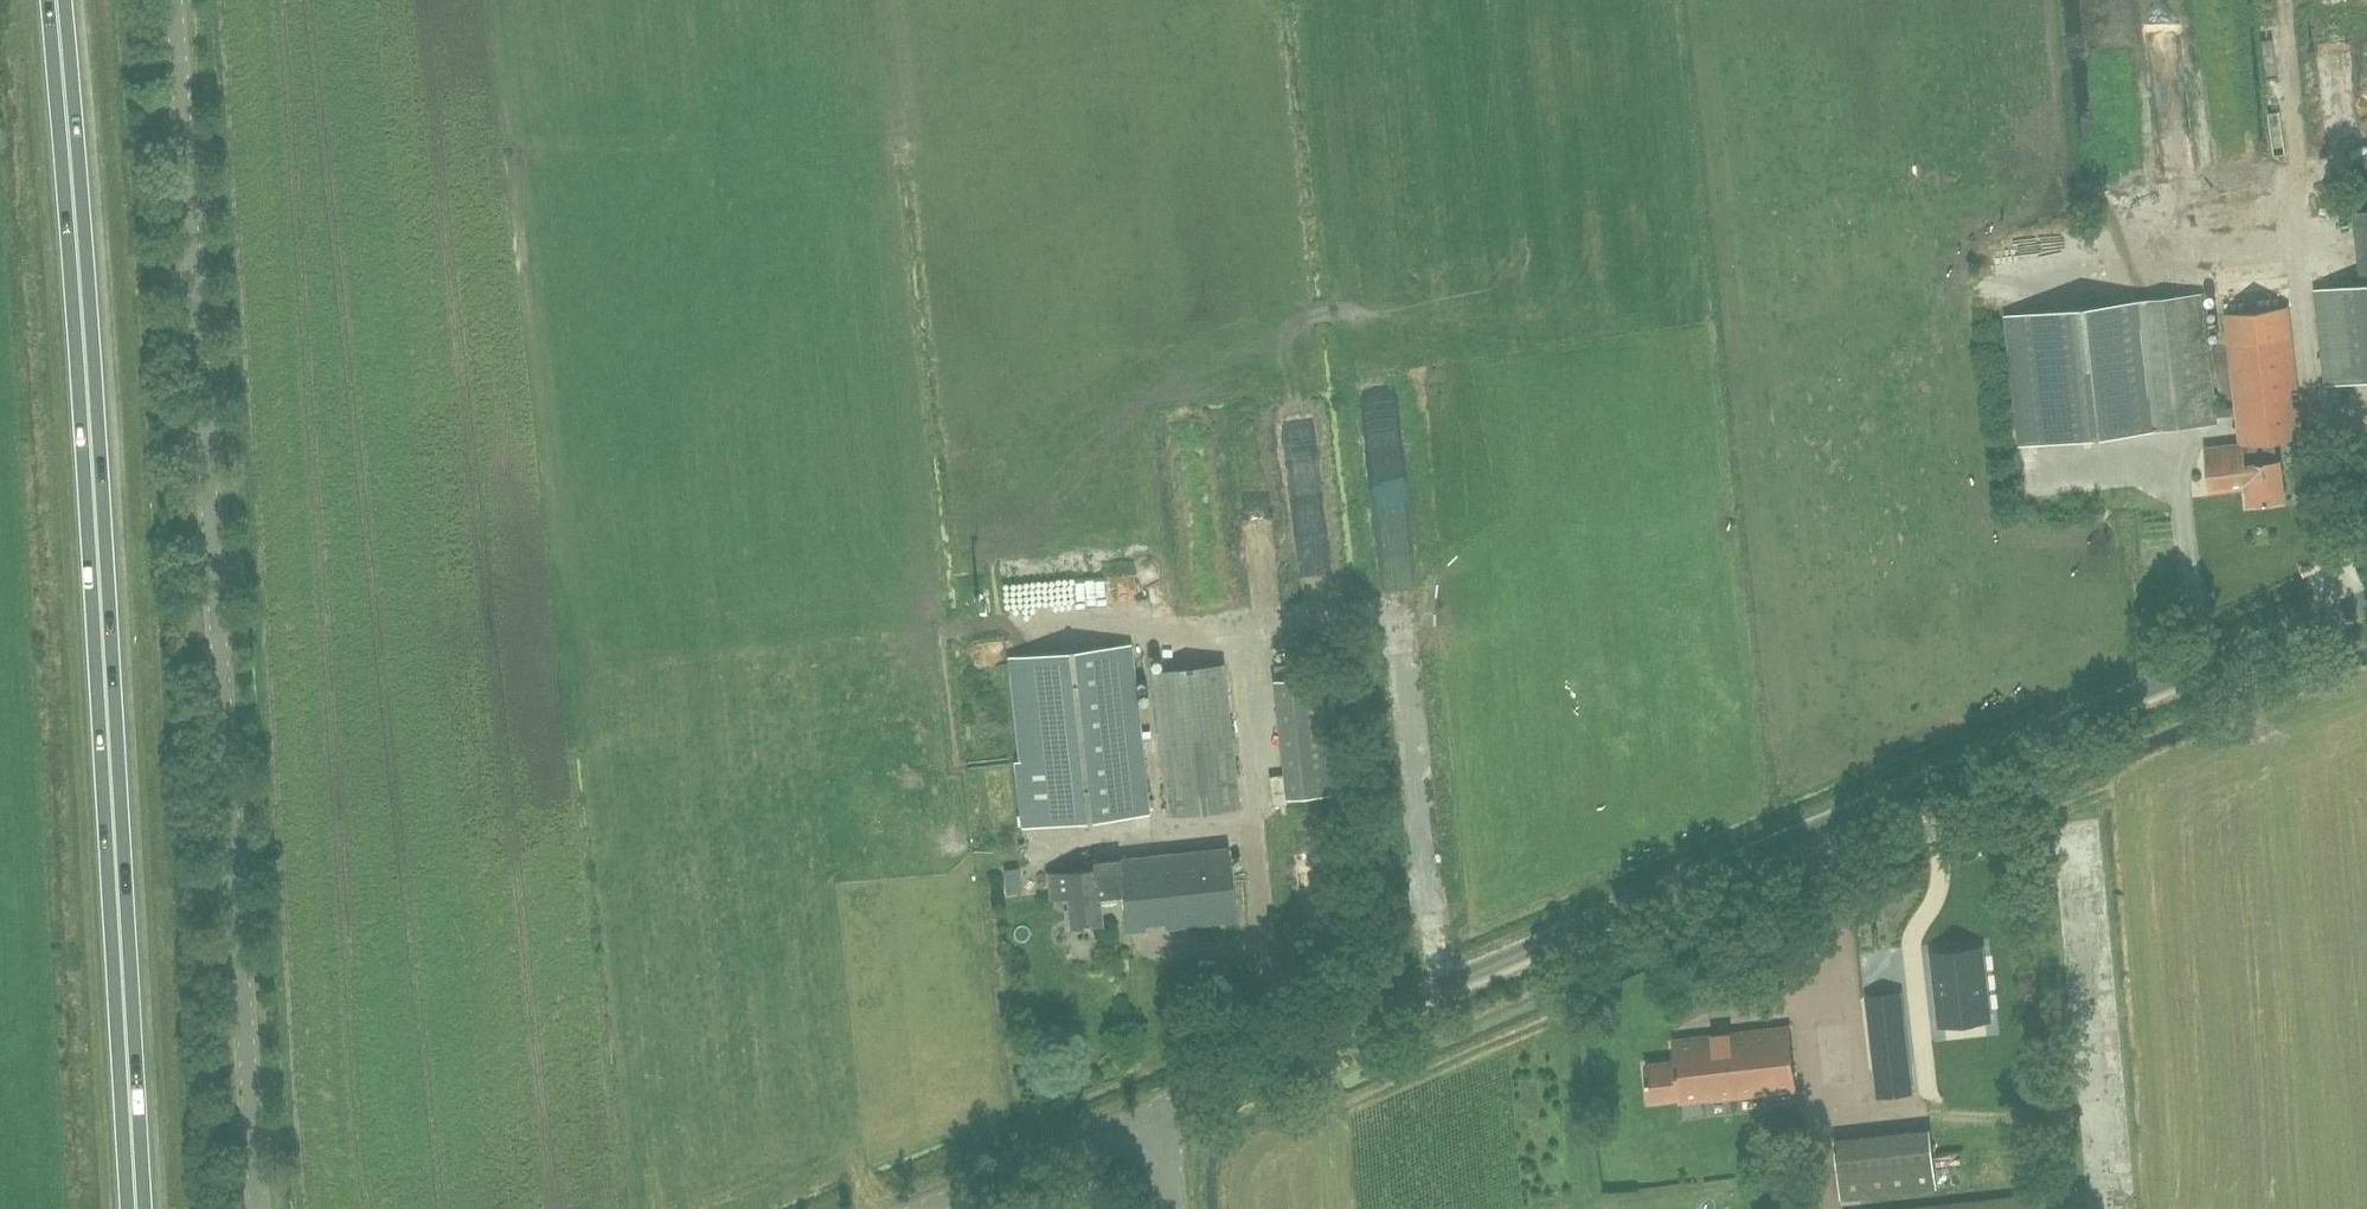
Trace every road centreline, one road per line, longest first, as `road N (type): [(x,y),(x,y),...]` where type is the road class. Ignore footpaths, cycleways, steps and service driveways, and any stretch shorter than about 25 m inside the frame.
road 1 (unclassified): [(1164,1108),(2366,599)]
road 2 (unclassified): [(274,1208),(173,0)]
road 3 (trunk): [(136,1208),(57,0)]
road 4 (unclassified): [(1164,1108),(925,1208)]

